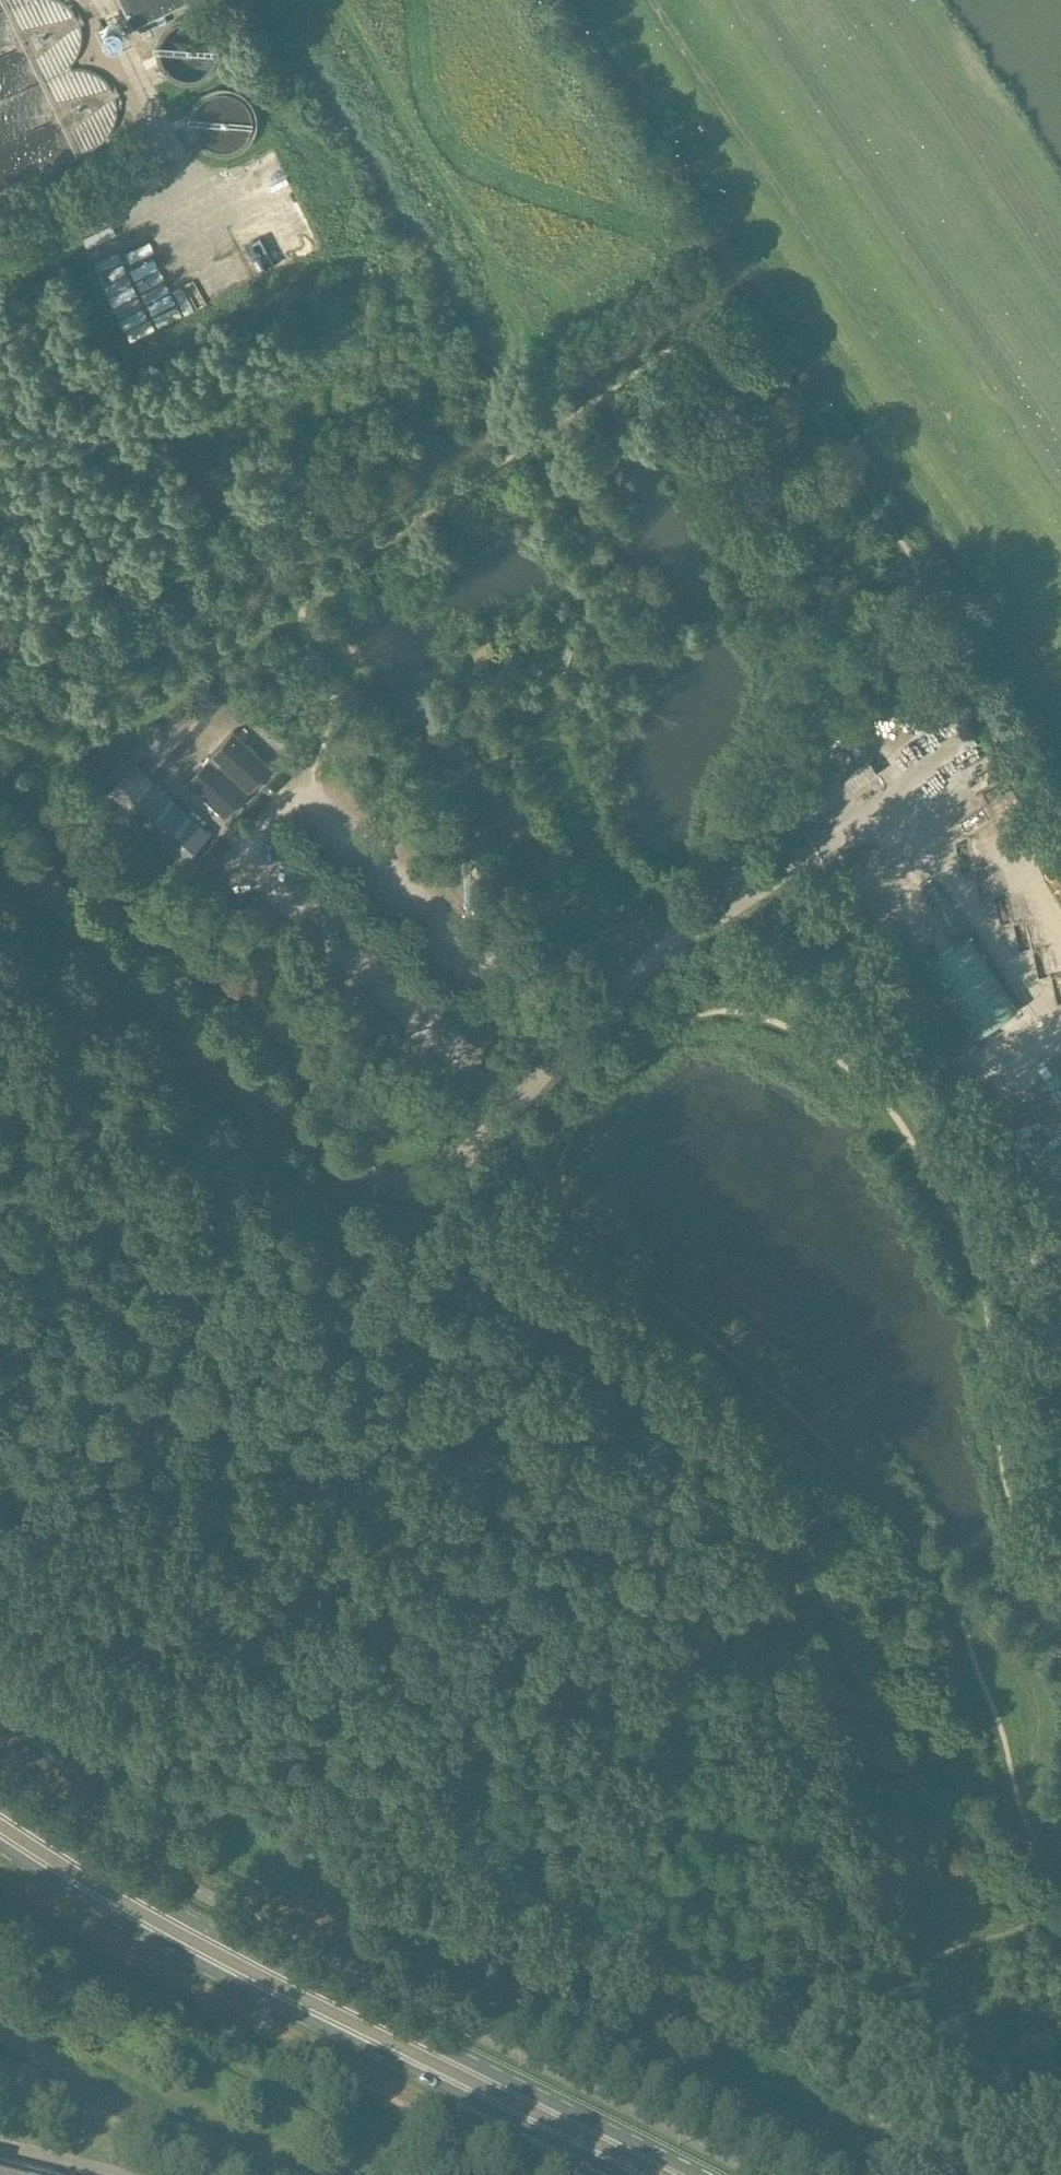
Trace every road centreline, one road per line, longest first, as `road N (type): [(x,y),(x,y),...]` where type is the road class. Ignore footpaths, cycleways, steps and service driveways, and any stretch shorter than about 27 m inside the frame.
road 1 (unclassified): [(0,840),(229,1058),(356,1170),(393,1189),(426,1187),(654,960),(813,850)]
road 2 (secondary): [(0,1826),(197,1945),(659,2174)]
road 3 (track): [(1060,606),(653,0)]

